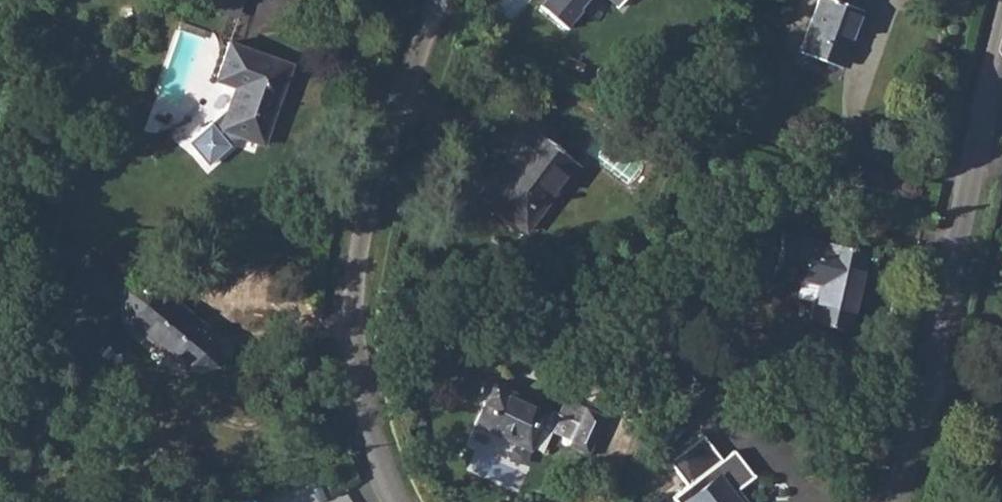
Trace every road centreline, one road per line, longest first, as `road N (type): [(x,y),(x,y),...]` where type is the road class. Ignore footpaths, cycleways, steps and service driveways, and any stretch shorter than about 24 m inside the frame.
road 1 (residential): [(385,501),(362,443),(343,312),(450,0)]
road 2 (residential): [(896,501),(1001,34)]

